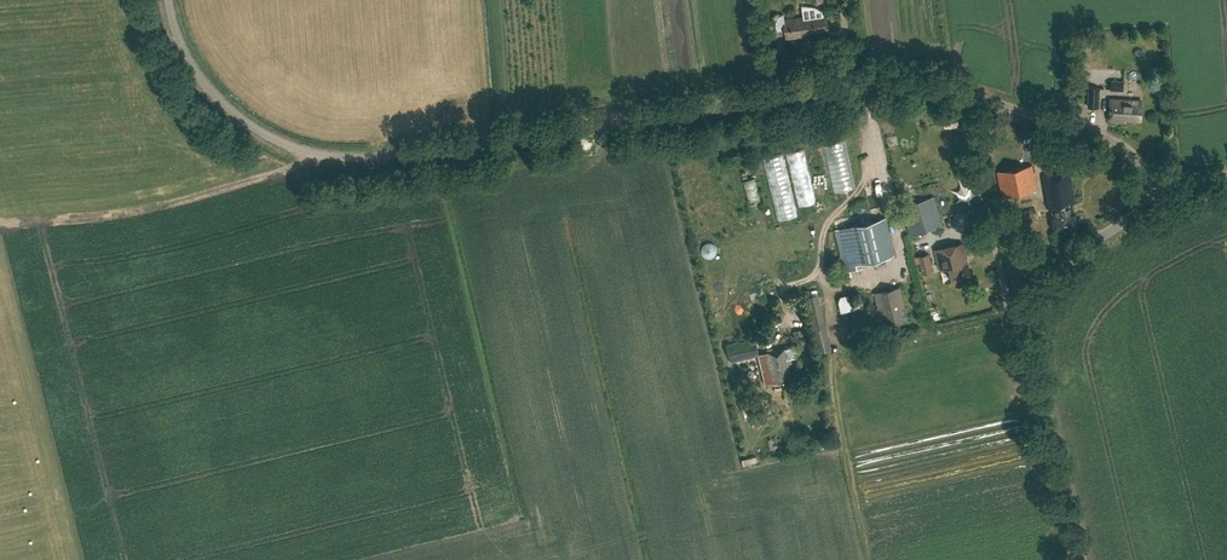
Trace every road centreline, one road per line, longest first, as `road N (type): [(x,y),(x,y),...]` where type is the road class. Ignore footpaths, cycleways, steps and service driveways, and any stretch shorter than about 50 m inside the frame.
road 1 (unclassified): [(1165,196),(1121,146),(905,80),(336,156),(284,142),(229,108),(189,60),(169,0)]
road 2 (unclassified): [(1075,559),(1025,354),(1027,328),(1075,259),(1165,196)]
road 3 (track): [(313,151),(281,171),(143,208),(6,220)]

